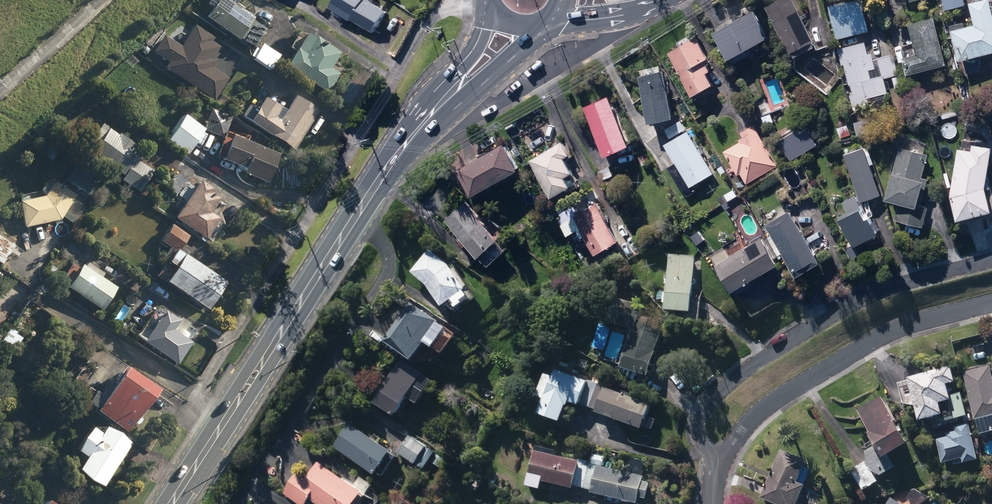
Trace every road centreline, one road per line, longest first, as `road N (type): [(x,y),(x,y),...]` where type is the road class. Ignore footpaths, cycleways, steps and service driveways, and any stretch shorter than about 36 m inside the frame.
road 1 (secondary): [(171,503),(432,114)]
road 2 (residential): [(718,465),(698,426),(746,369),(880,291),(991,260)]
road 3 (residential): [(991,302),(889,333),(762,409),(718,465)]
road 4 (track): [(107,0),(0,95)]
road 5 (secondary): [(544,27),(482,86),(432,114)]

